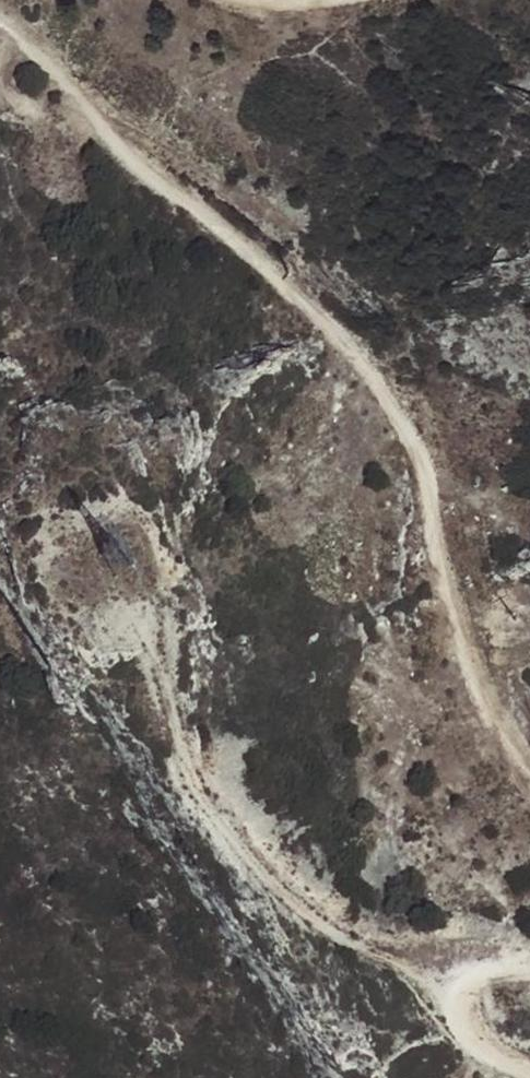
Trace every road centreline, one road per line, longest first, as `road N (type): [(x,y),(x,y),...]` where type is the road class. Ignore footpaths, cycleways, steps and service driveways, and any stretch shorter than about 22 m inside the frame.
road 1 (track): [(0,34),(129,163),(286,280),(383,385),(428,478),(480,705),(529,790)]
road 2 (track): [(529,962),(473,980),(457,1016),(477,1046),(529,1070)]

